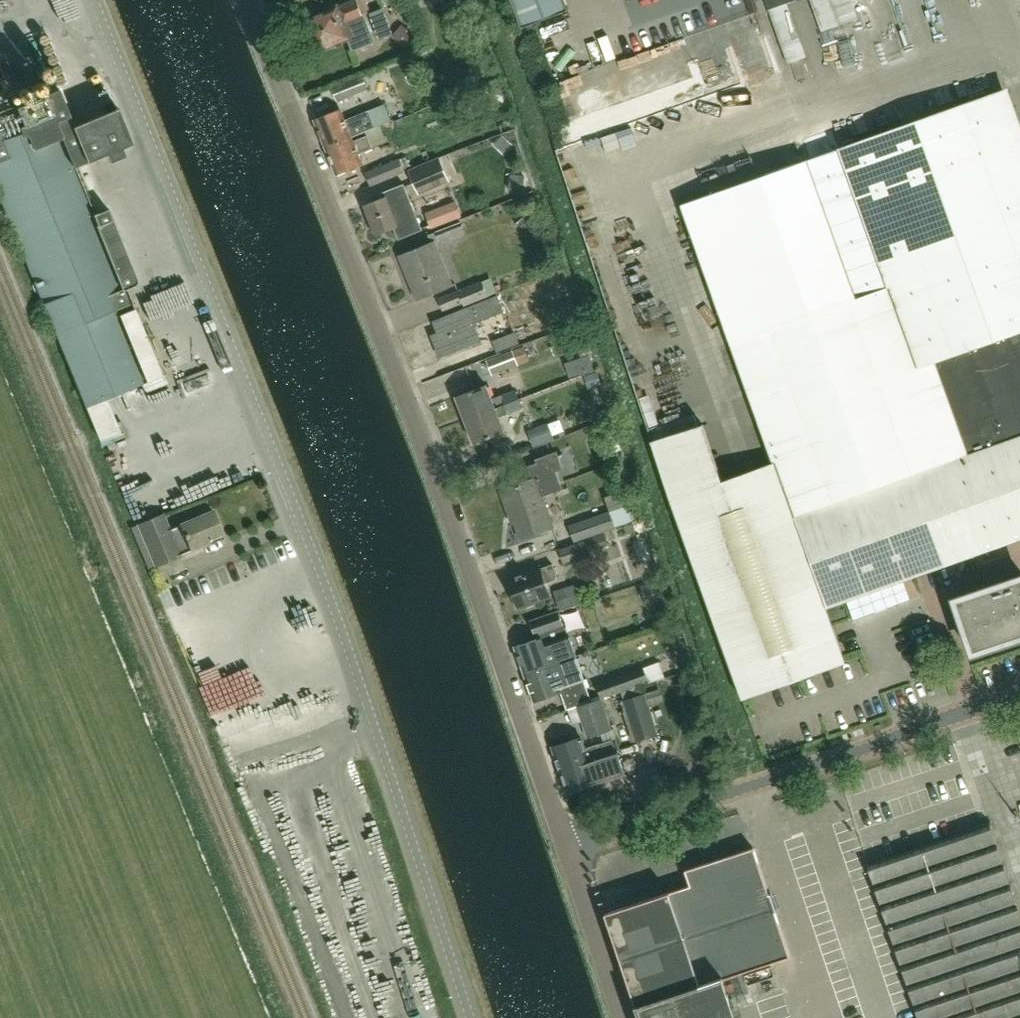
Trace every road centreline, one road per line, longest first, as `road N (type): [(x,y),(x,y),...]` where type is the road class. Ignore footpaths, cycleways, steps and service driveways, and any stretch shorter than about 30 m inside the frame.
road 1 (unclassified): [(472,1017),(315,561),(94,0)]
road 2 (residential): [(567,847),(420,431),(246,0)]
road 3 (unclassified): [(567,847),(1019,696)]
road 4 (residential): [(624,1017),(567,847)]

